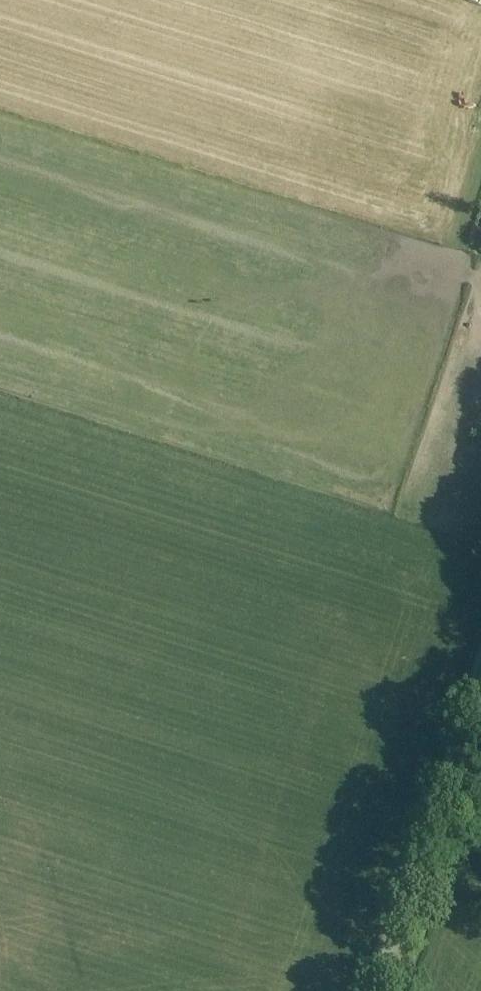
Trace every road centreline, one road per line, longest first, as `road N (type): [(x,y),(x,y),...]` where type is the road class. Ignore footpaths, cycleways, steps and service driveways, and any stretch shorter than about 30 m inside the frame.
road 1 (unclassified): [(375,990),(480,663)]

